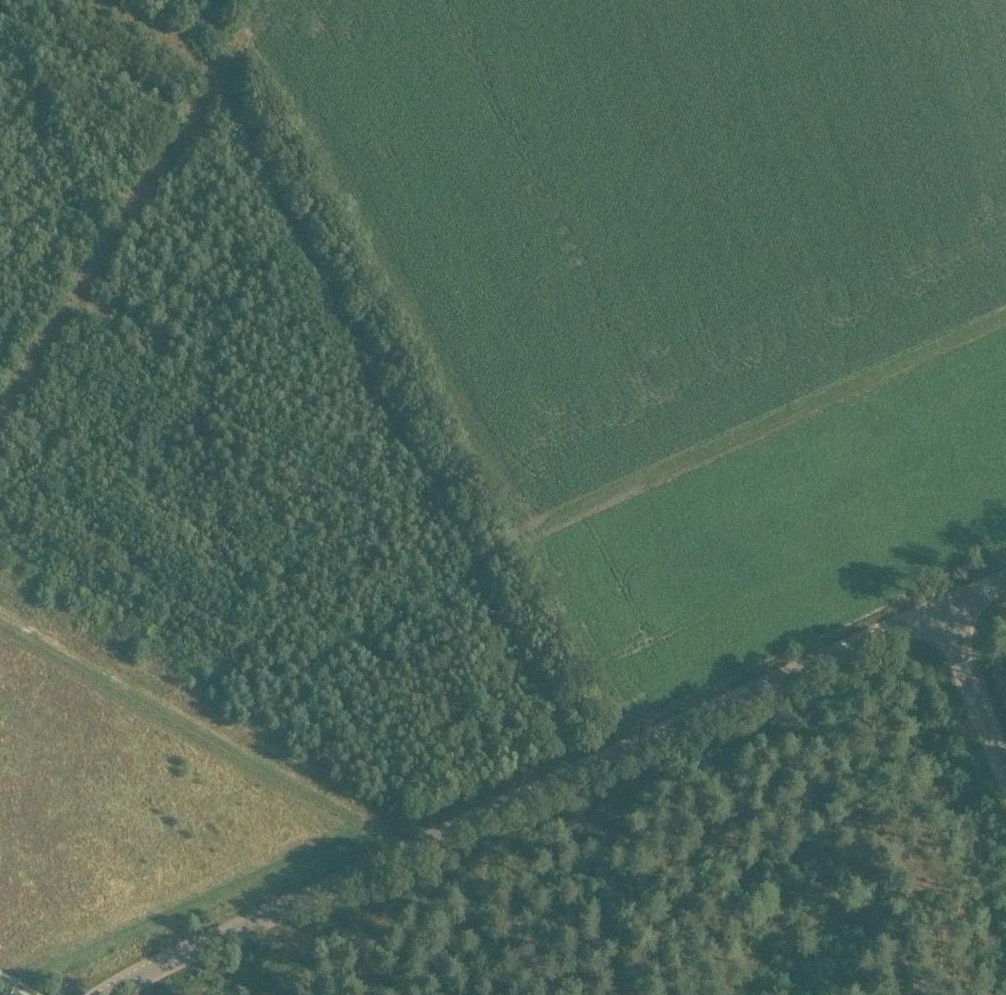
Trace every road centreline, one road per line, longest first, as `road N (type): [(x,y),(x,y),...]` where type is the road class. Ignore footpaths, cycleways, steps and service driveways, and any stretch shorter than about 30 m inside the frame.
road 1 (unclassified): [(105,994),(947,611)]
road 2 (tertiary): [(1005,753),(947,611)]

